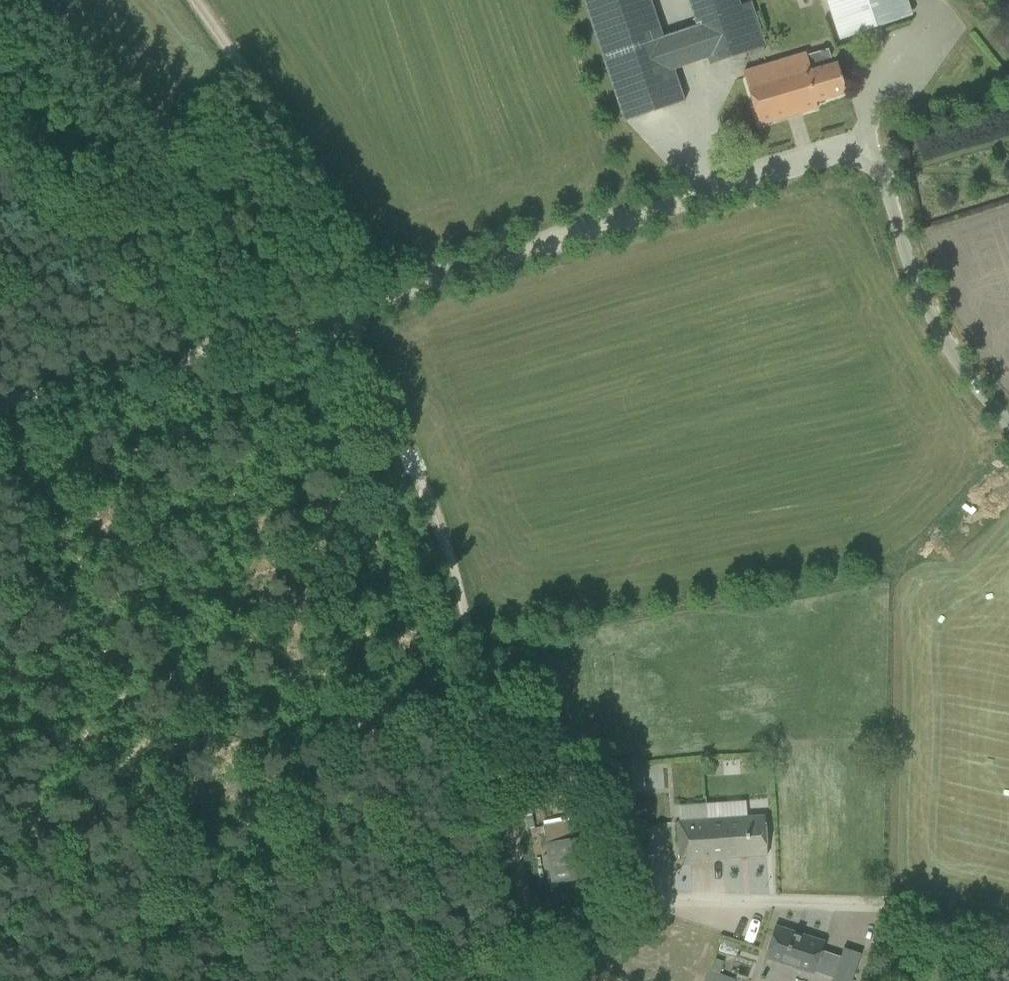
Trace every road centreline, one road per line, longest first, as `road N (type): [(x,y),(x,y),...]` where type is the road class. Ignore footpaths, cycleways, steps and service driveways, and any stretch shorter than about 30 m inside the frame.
road 1 (track): [(883,178),(865,147),(778,163),(392,286)]
road 2 (track): [(0,848),(395,744),(472,688)]
road 3 (track): [(392,286),(0,401)]
road 4 (track): [(472,688),(432,511),(338,308)]
road 5 (track): [(199,0),(392,286)]
road 6 (track): [(472,688),(546,980)]
road 7 (unclassified): [(1008,417),(956,357),(883,178)]

